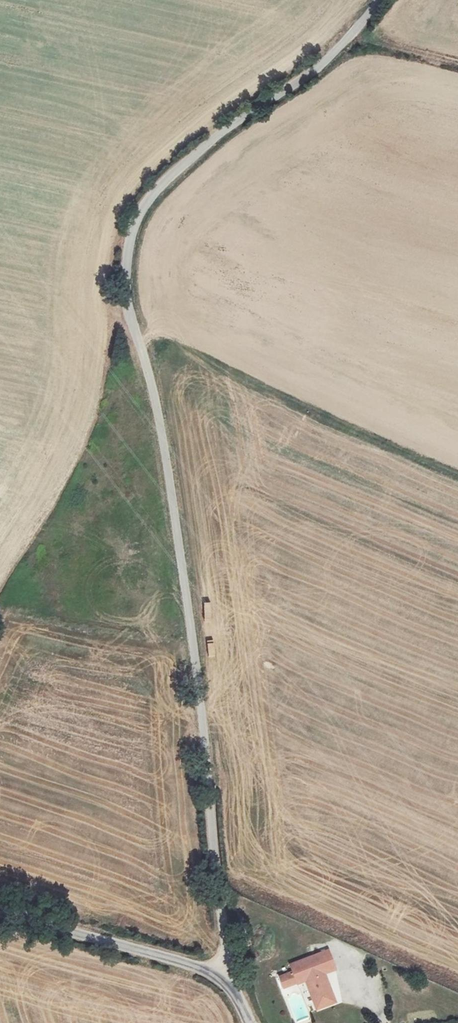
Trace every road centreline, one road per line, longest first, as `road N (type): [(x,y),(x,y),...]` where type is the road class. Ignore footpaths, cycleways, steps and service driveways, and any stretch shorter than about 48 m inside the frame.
road 1 (unclassified): [(228,983),(194,654),(156,396),(125,288),(136,218),(214,132),(319,69),(375,0)]
road 2 (unclassified): [(0,911),(202,967),(228,983)]

